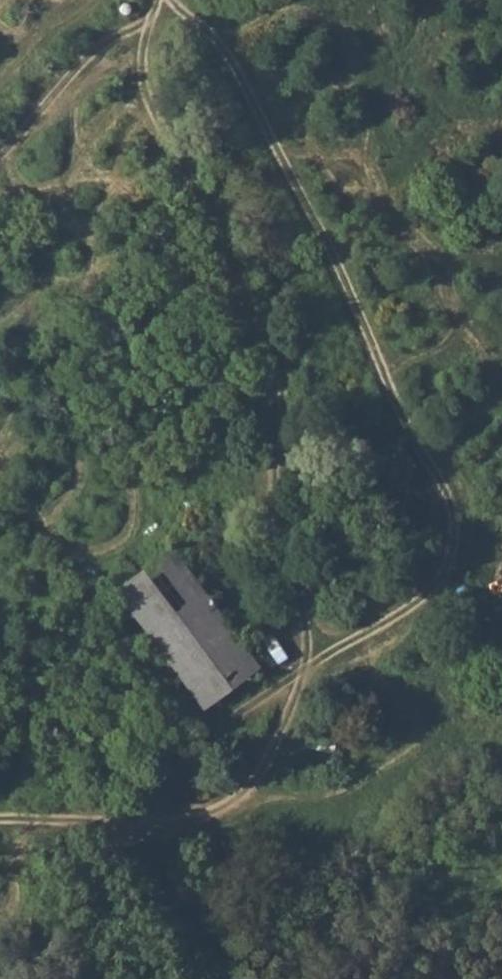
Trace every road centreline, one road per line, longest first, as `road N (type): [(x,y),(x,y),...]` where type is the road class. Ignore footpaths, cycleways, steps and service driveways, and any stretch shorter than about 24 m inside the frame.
road 1 (track): [(0,811),(151,818),(192,750),(316,654),(405,610),(453,571),(461,523),(271,140),(207,24),(169,0)]

